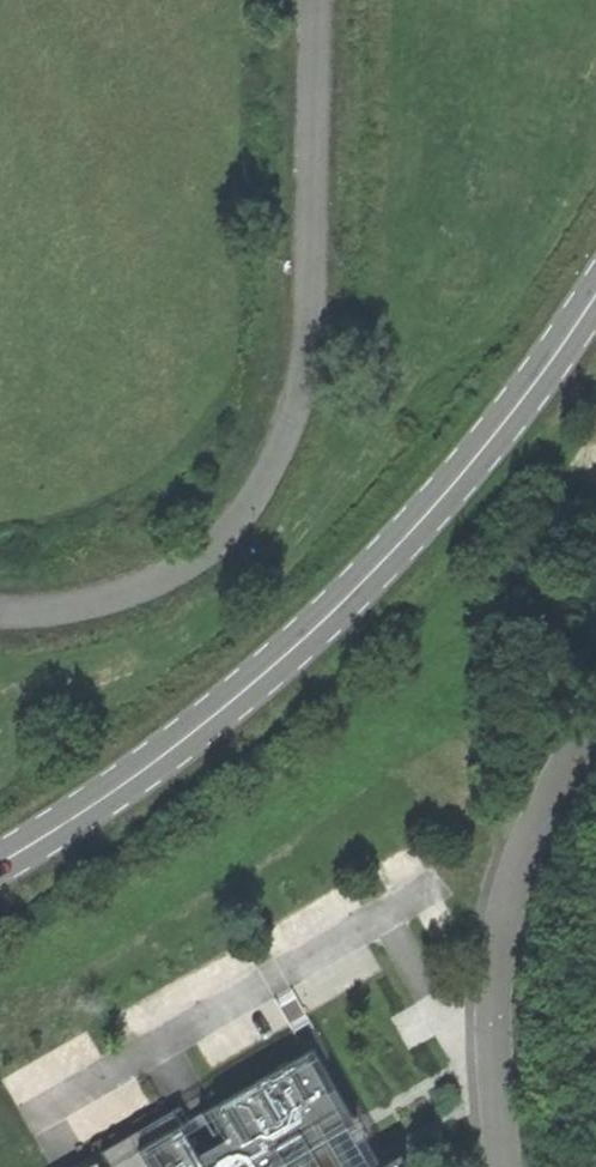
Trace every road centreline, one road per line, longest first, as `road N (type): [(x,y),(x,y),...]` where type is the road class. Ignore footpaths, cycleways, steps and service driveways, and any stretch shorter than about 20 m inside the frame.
road 1 (primary): [(595,287),(391,552),(108,793),(0,851)]
road 2 (unclassified): [(0,611),(74,607),(157,582),(222,531),(305,396),(314,0)]
road 3 (unclassified): [(595,728),(556,784),(512,878),(492,970),(501,1166)]

